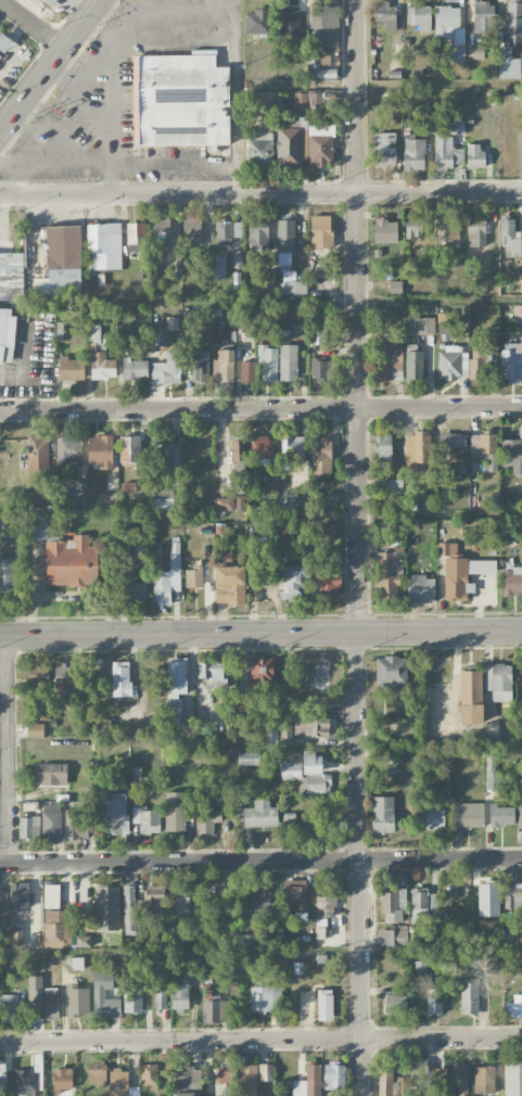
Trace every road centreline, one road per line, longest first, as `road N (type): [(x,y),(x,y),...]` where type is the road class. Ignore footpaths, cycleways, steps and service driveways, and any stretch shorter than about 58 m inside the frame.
road 1 (residential): [(357,0),(355,652),(364,1095)]
road 2 (residential): [(521,1038),(0,1043)]
road 3 (secondary): [(521,631),(0,636)]
road 4 (residential): [(0,411),(521,406)]
road 5 (residential): [(0,193),(521,191)]
road 6 (residential): [(358,861),(0,864)]
road 7 (residential): [(7,636),(8,864)]
road 8 (secondary): [(0,133),(101,0)]
road 9 (residential): [(521,859),(358,861)]

